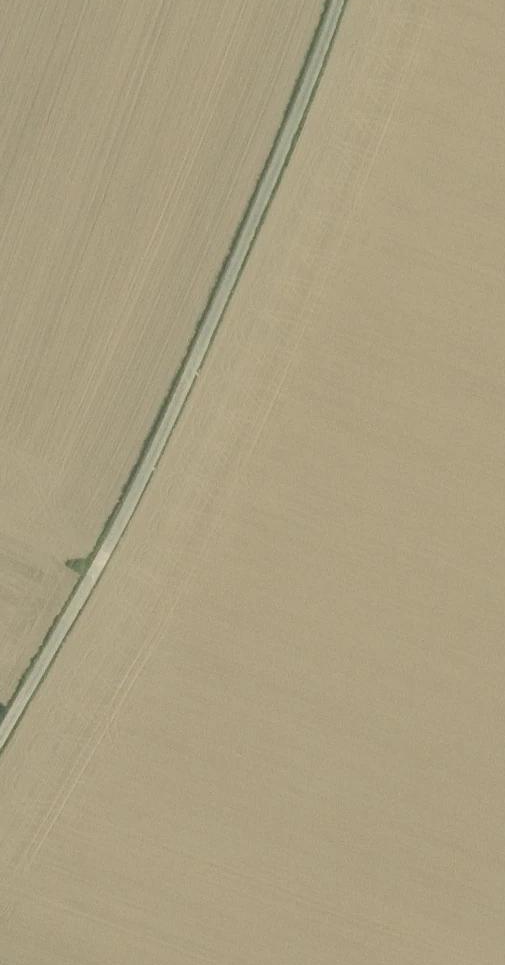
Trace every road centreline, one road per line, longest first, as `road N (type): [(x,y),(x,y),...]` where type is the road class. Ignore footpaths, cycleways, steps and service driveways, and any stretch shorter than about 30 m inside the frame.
road 1 (track): [(0,745),(166,438),(343,0)]

